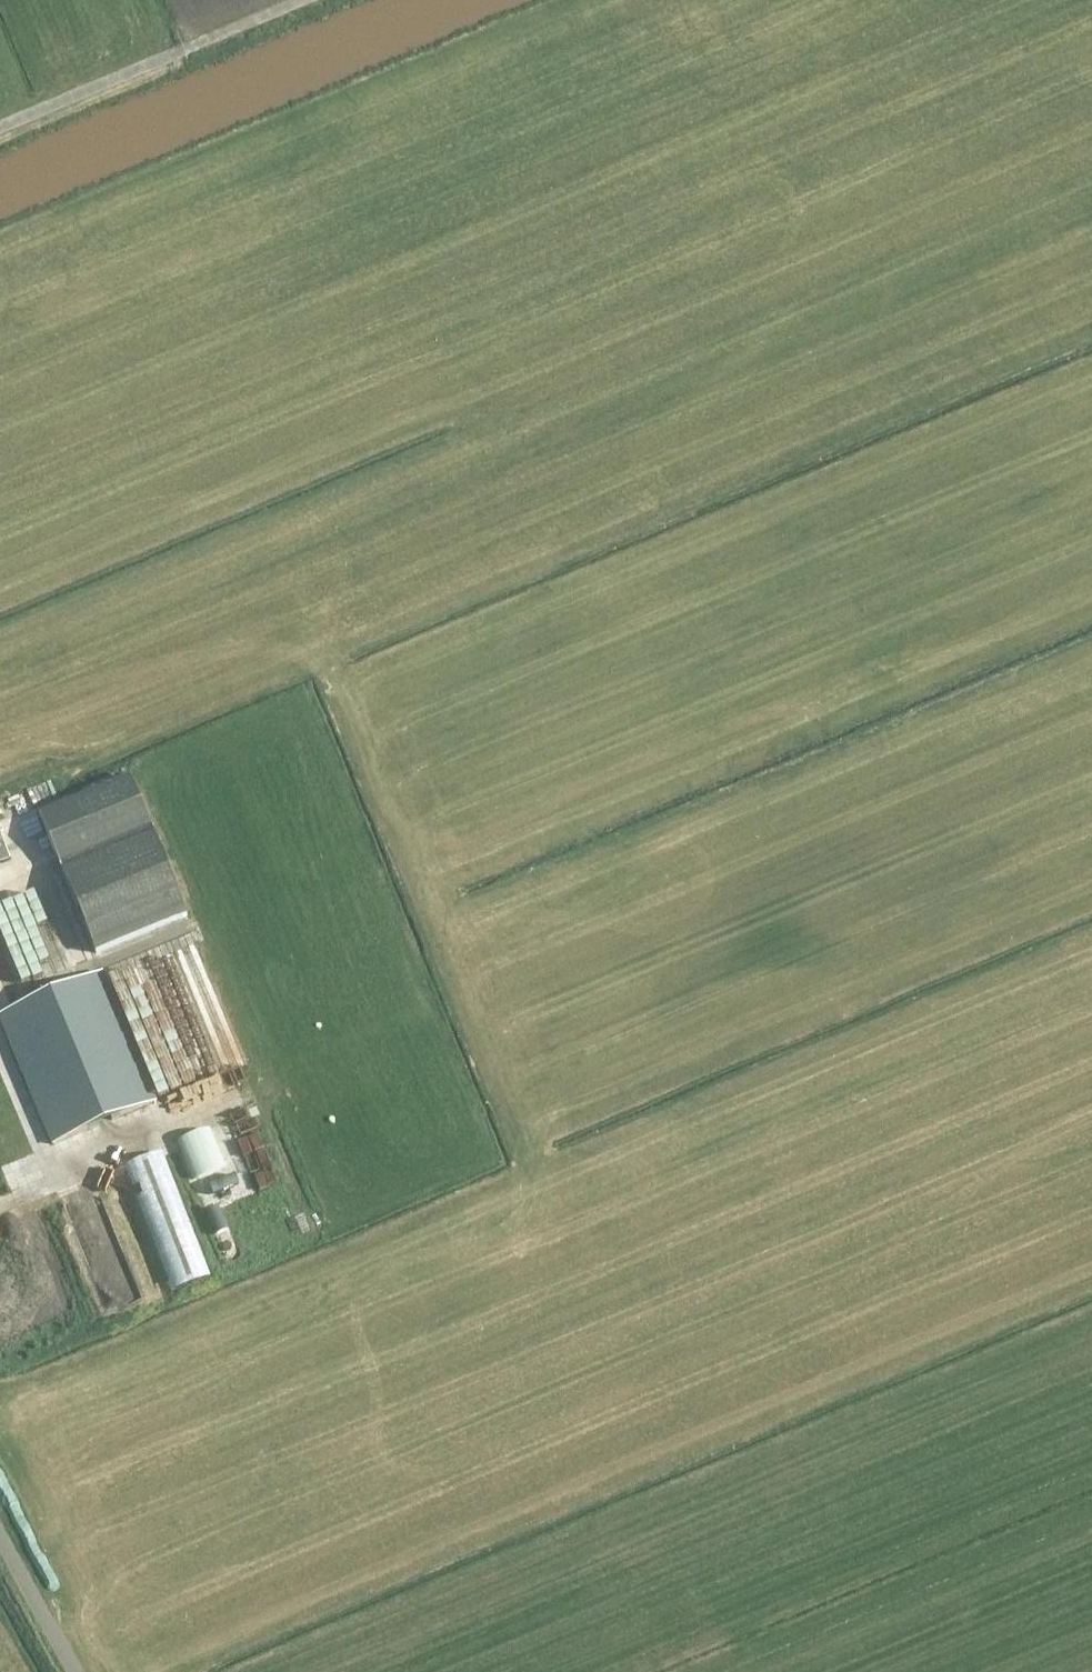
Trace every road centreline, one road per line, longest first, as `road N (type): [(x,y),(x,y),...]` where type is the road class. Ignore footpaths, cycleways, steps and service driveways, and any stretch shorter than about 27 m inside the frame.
road 1 (unclassified): [(81,1671),(0,1528)]

